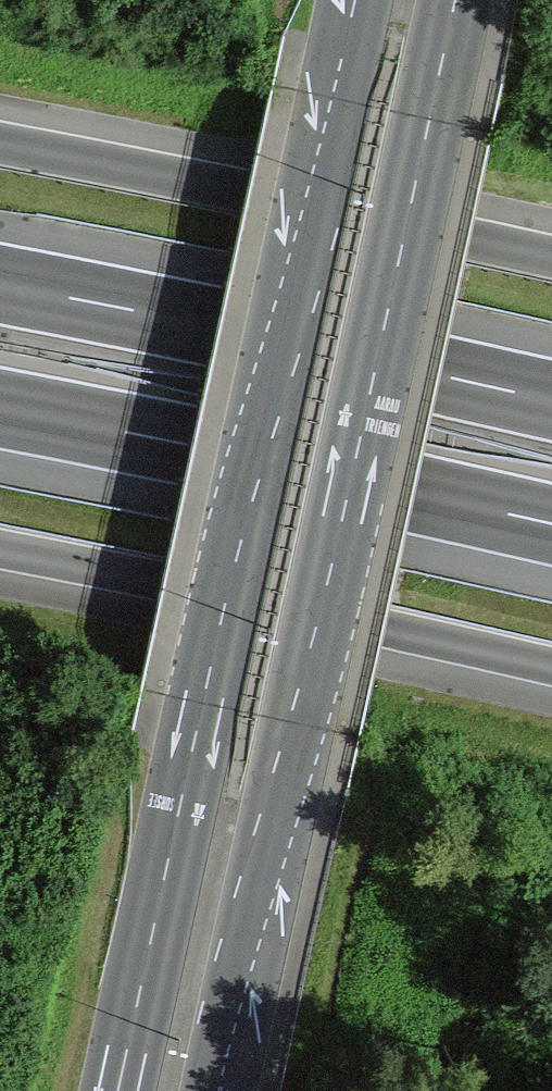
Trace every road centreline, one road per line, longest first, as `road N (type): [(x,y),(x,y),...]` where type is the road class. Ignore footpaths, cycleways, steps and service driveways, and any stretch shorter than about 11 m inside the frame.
road 1 (primary): [(355,0),(118,1090)]
road 2 (primary): [(229,987),(456,0)]
road 3 (motorway): [(0,547),(551,669)]
road 4 (motorway): [(551,262),(0,145)]
road 5 (motorway): [(551,402),(0,286)]
road 6 (motorway): [(0,421),(551,536)]

